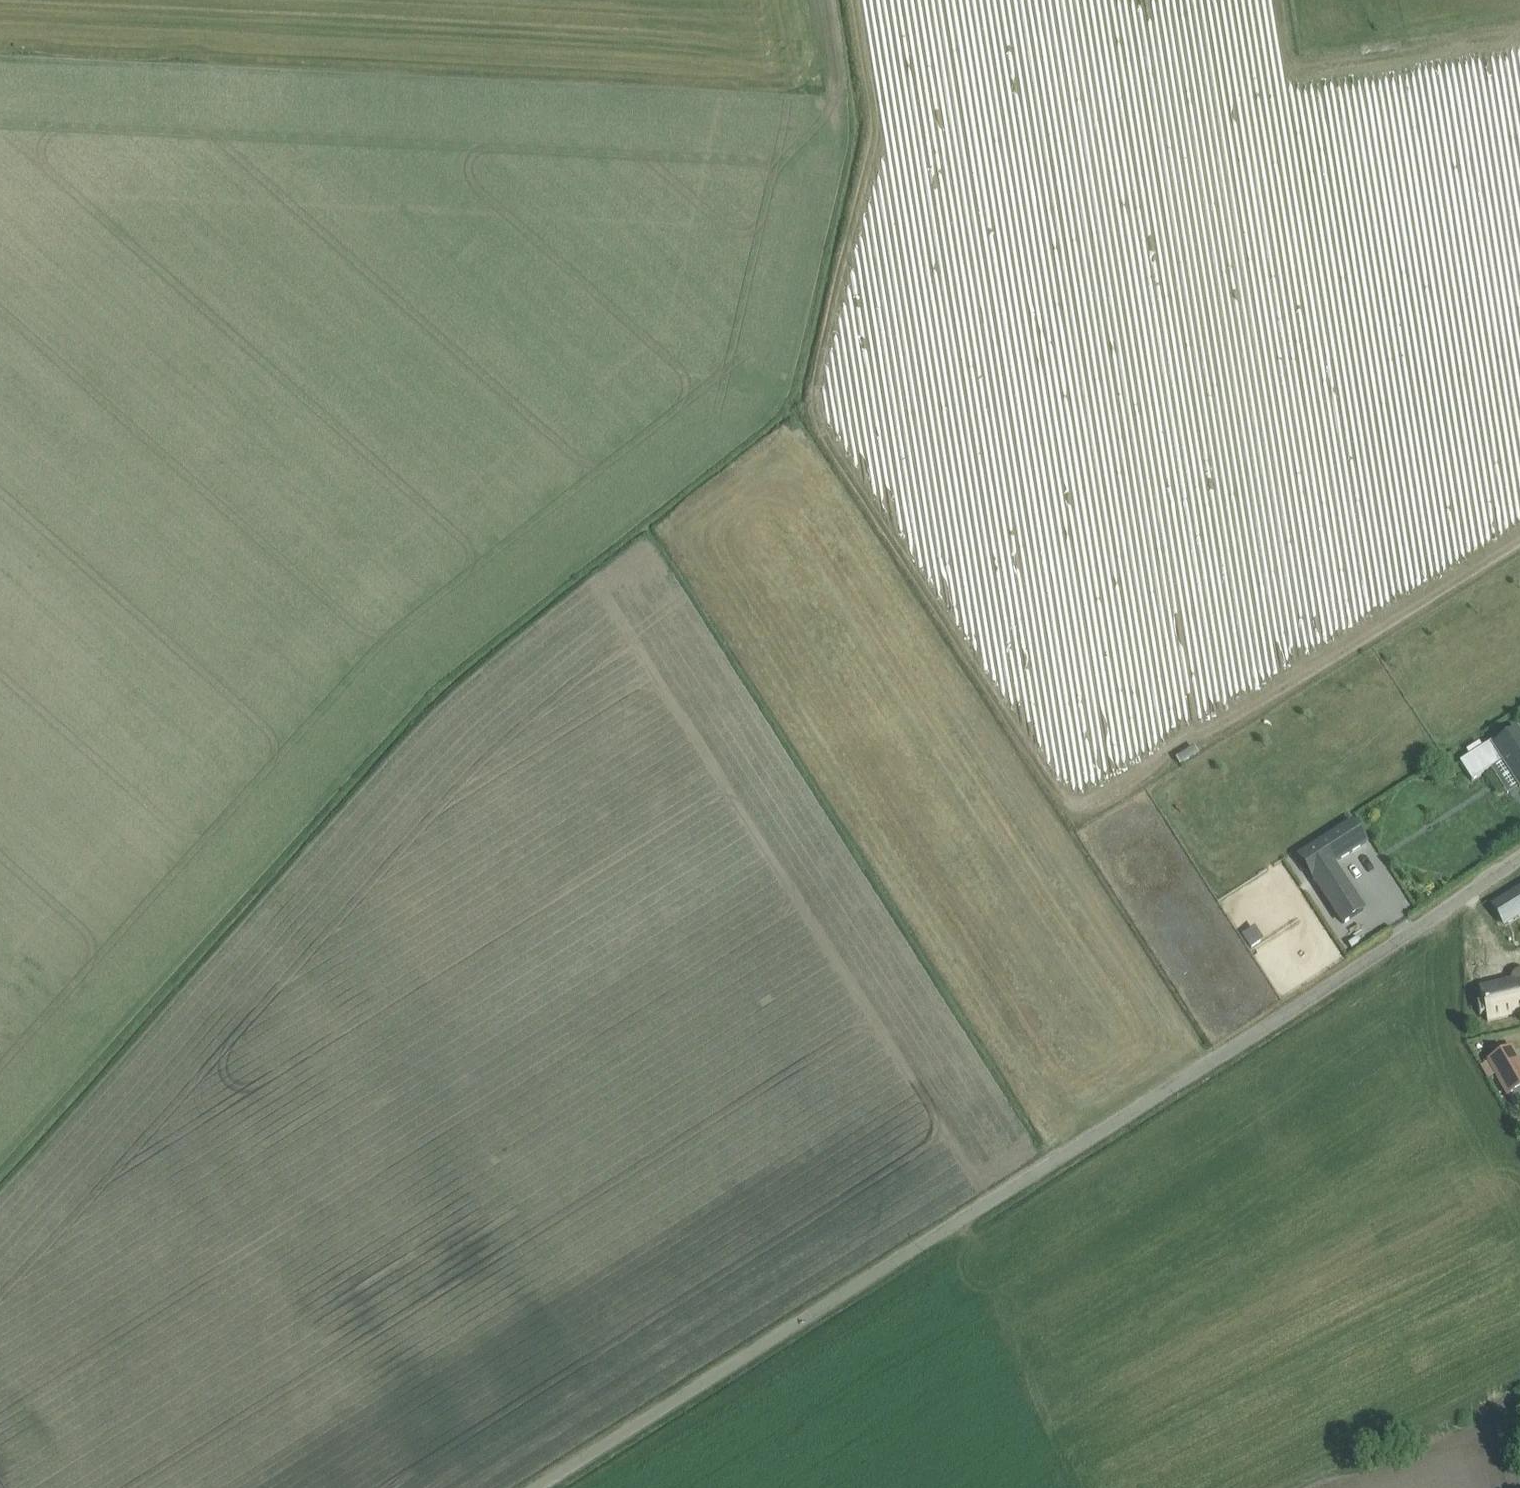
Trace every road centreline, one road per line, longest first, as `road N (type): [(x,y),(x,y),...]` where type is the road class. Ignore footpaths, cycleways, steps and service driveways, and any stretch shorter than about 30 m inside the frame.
road 1 (unclassified): [(539,1487),(1519,861)]

